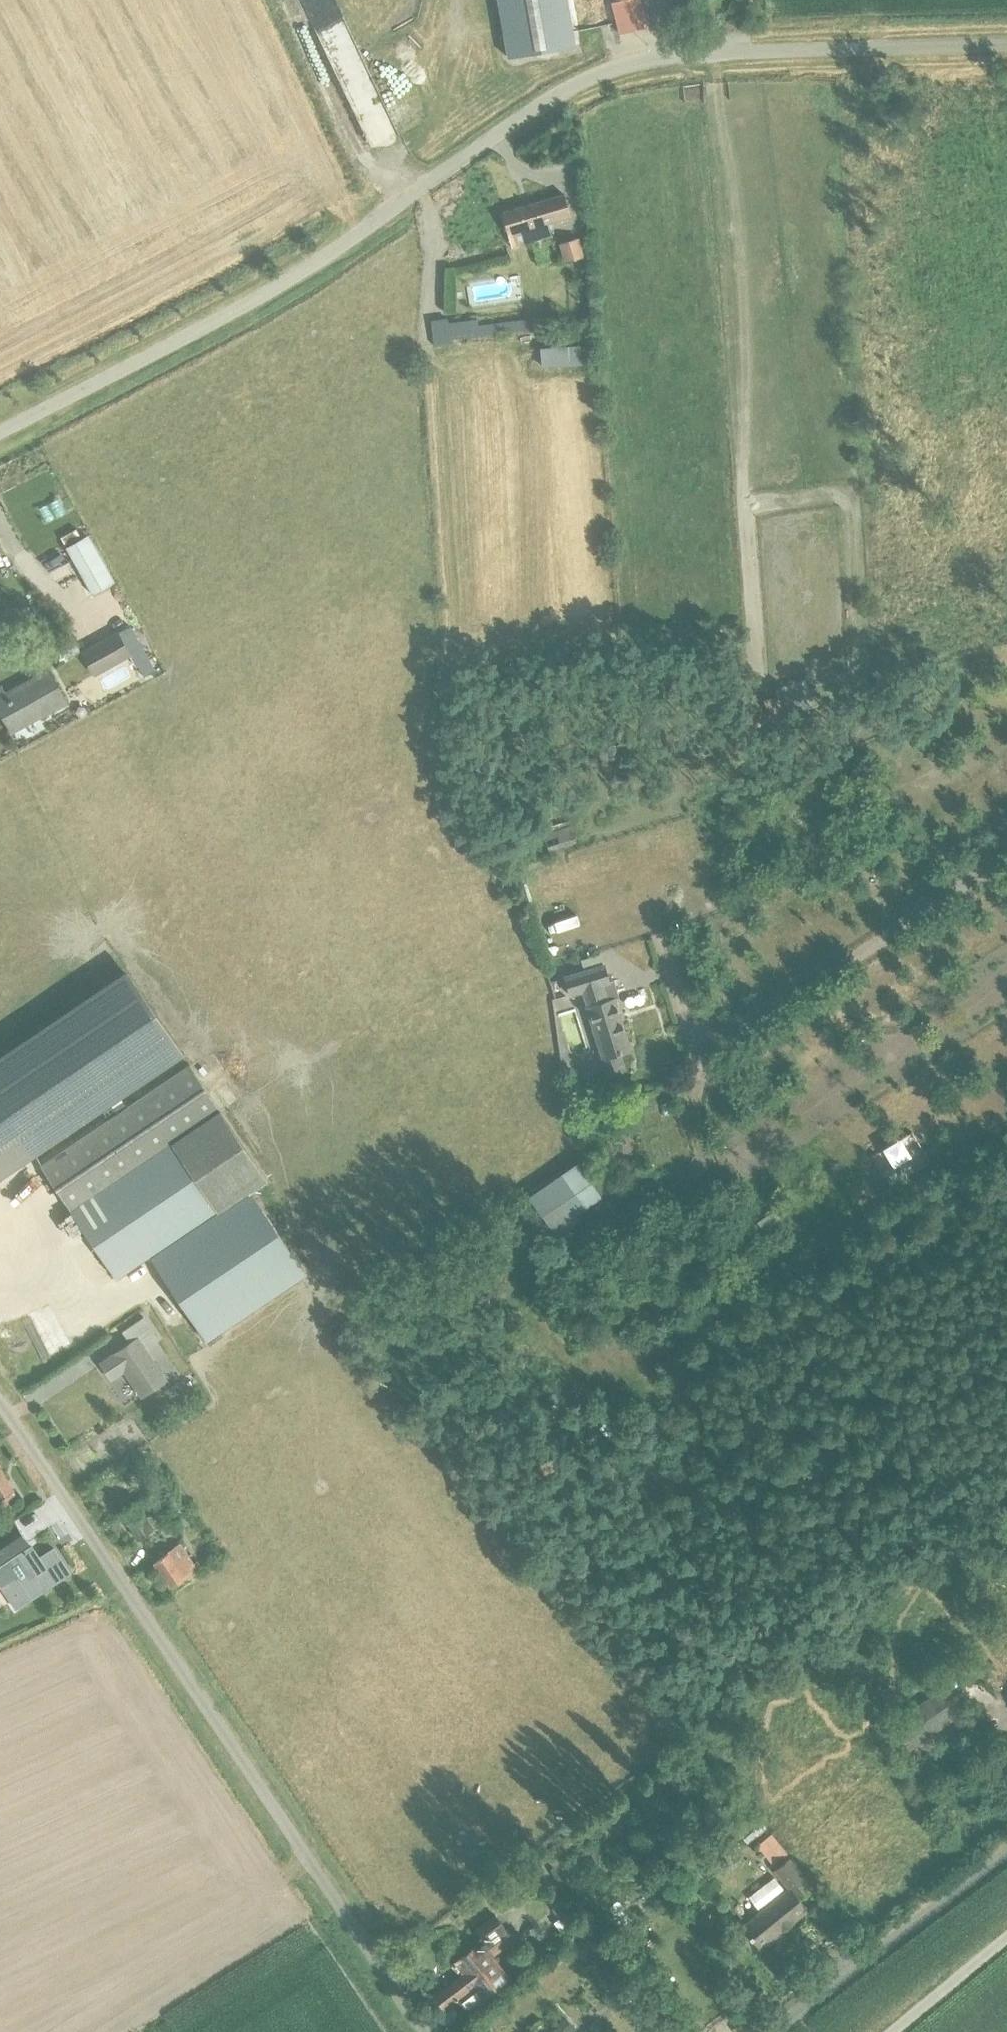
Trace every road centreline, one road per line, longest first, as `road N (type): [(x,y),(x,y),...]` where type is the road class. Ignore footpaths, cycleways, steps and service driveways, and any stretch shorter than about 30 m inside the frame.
road 1 (unclassified): [(0,433),(267,295),(549,102),(610,74),(679,60),(1006,46)]
road 2 (unclassified): [(412,2031),(0,1413)]
road 3 (unclassified): [(622,985),(669,970),(703,1053),(1006,855)]
road 4 (unclassified): [(775,2031),(1006,1853)]
road 5 (unclassified): [(898,2031),(1006,1942)]

